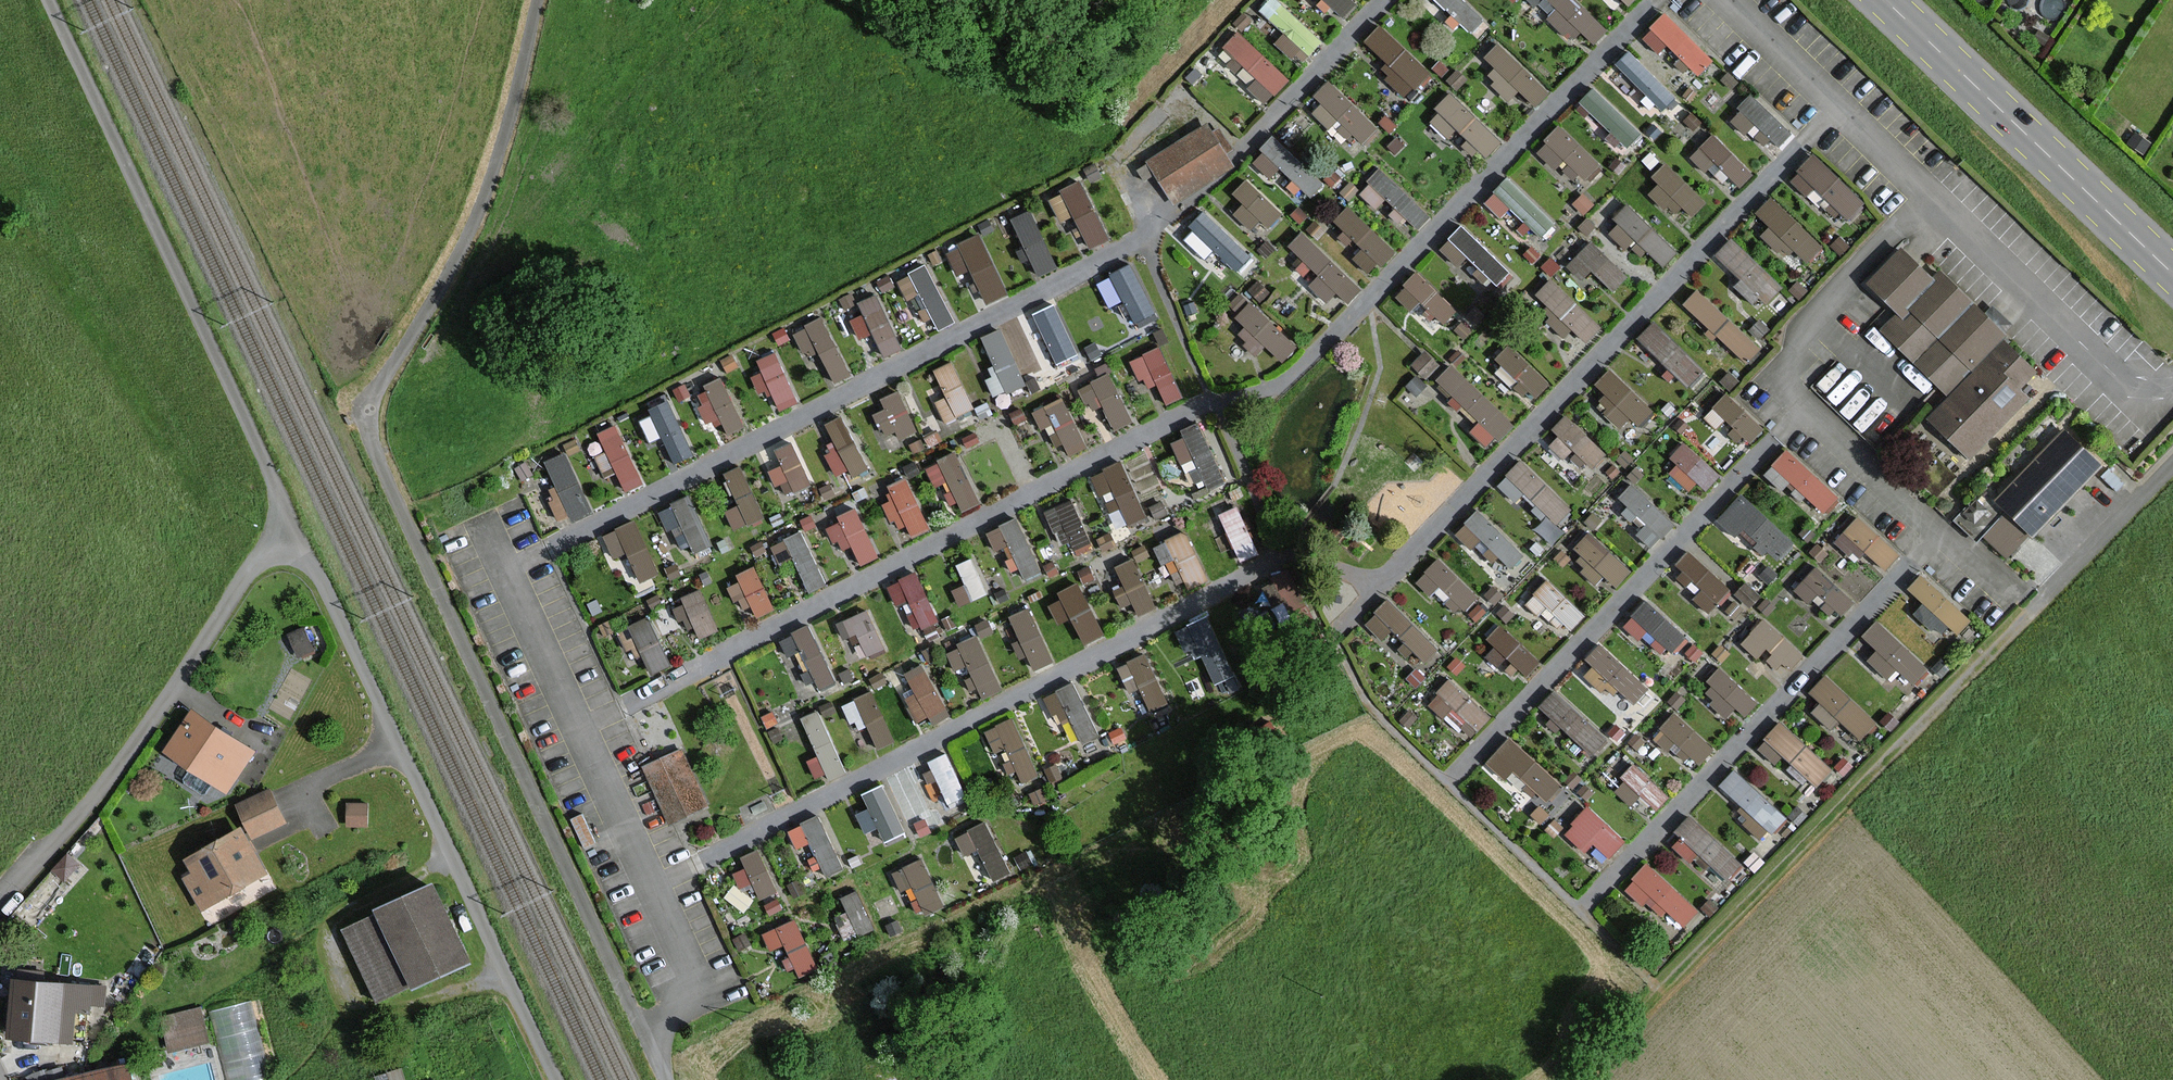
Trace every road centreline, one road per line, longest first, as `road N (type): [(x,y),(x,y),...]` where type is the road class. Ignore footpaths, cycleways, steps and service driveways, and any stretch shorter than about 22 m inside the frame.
road 1 (unclassified): [(665,1079),(368,424),(374,396),(454,265),(488,186),(533,0)]
road 2 (unclassified): [(2172,463),(1579,1079)]
road 3 (unclassified): [(555,1079),(289,513)]
road 4 (unclassified): [(289,513),(48,0)]
road 5 (unclassified): [(289,513),(177,685),(62,837),(0,893)]
road 6 (primary): [(1883,0),(2172,273)]

